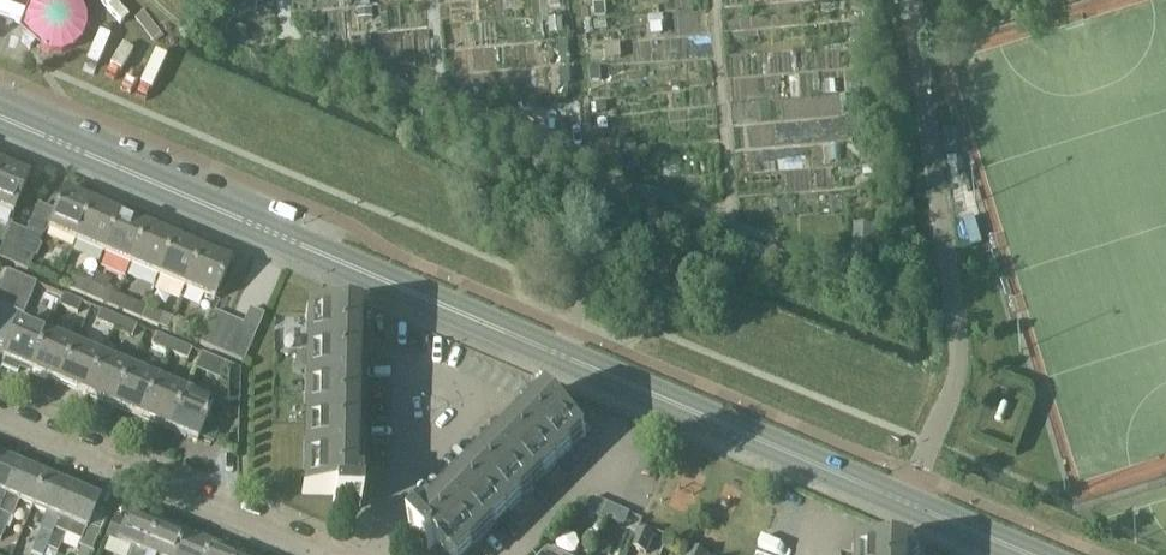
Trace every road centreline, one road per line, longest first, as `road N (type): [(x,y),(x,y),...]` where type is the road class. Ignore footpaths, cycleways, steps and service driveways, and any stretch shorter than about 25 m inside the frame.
road 1 (secondary): [(1036,554),(0,118)]
road 2 (residential): [(329,554),(0,414)]
road 3 (residential): [(405,477),(404,365),(485,398)]

